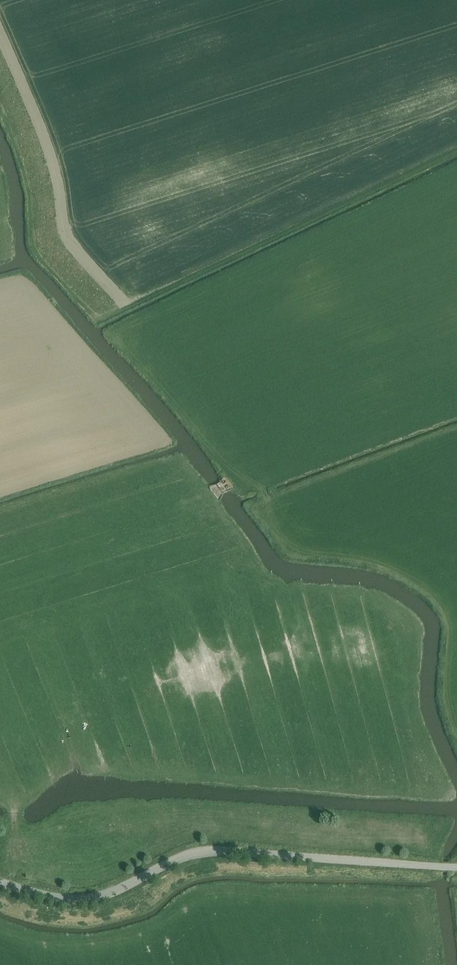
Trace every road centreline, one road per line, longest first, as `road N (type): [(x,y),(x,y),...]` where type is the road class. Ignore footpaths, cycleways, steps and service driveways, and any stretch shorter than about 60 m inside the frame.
road 1 (unclassified): [(0,886),(96,900),(172,862),(227,850),(456,868)]

